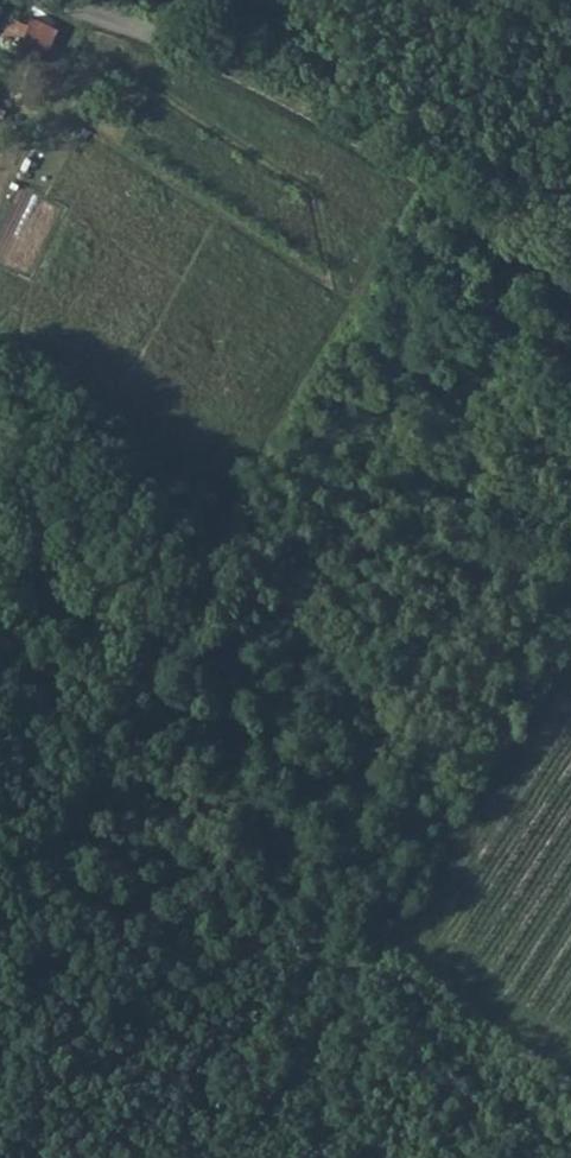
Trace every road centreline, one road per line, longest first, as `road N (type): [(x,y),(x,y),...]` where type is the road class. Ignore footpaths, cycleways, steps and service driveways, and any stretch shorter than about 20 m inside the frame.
road 1 (track): [(570,284),(371,136),(139,27)]

